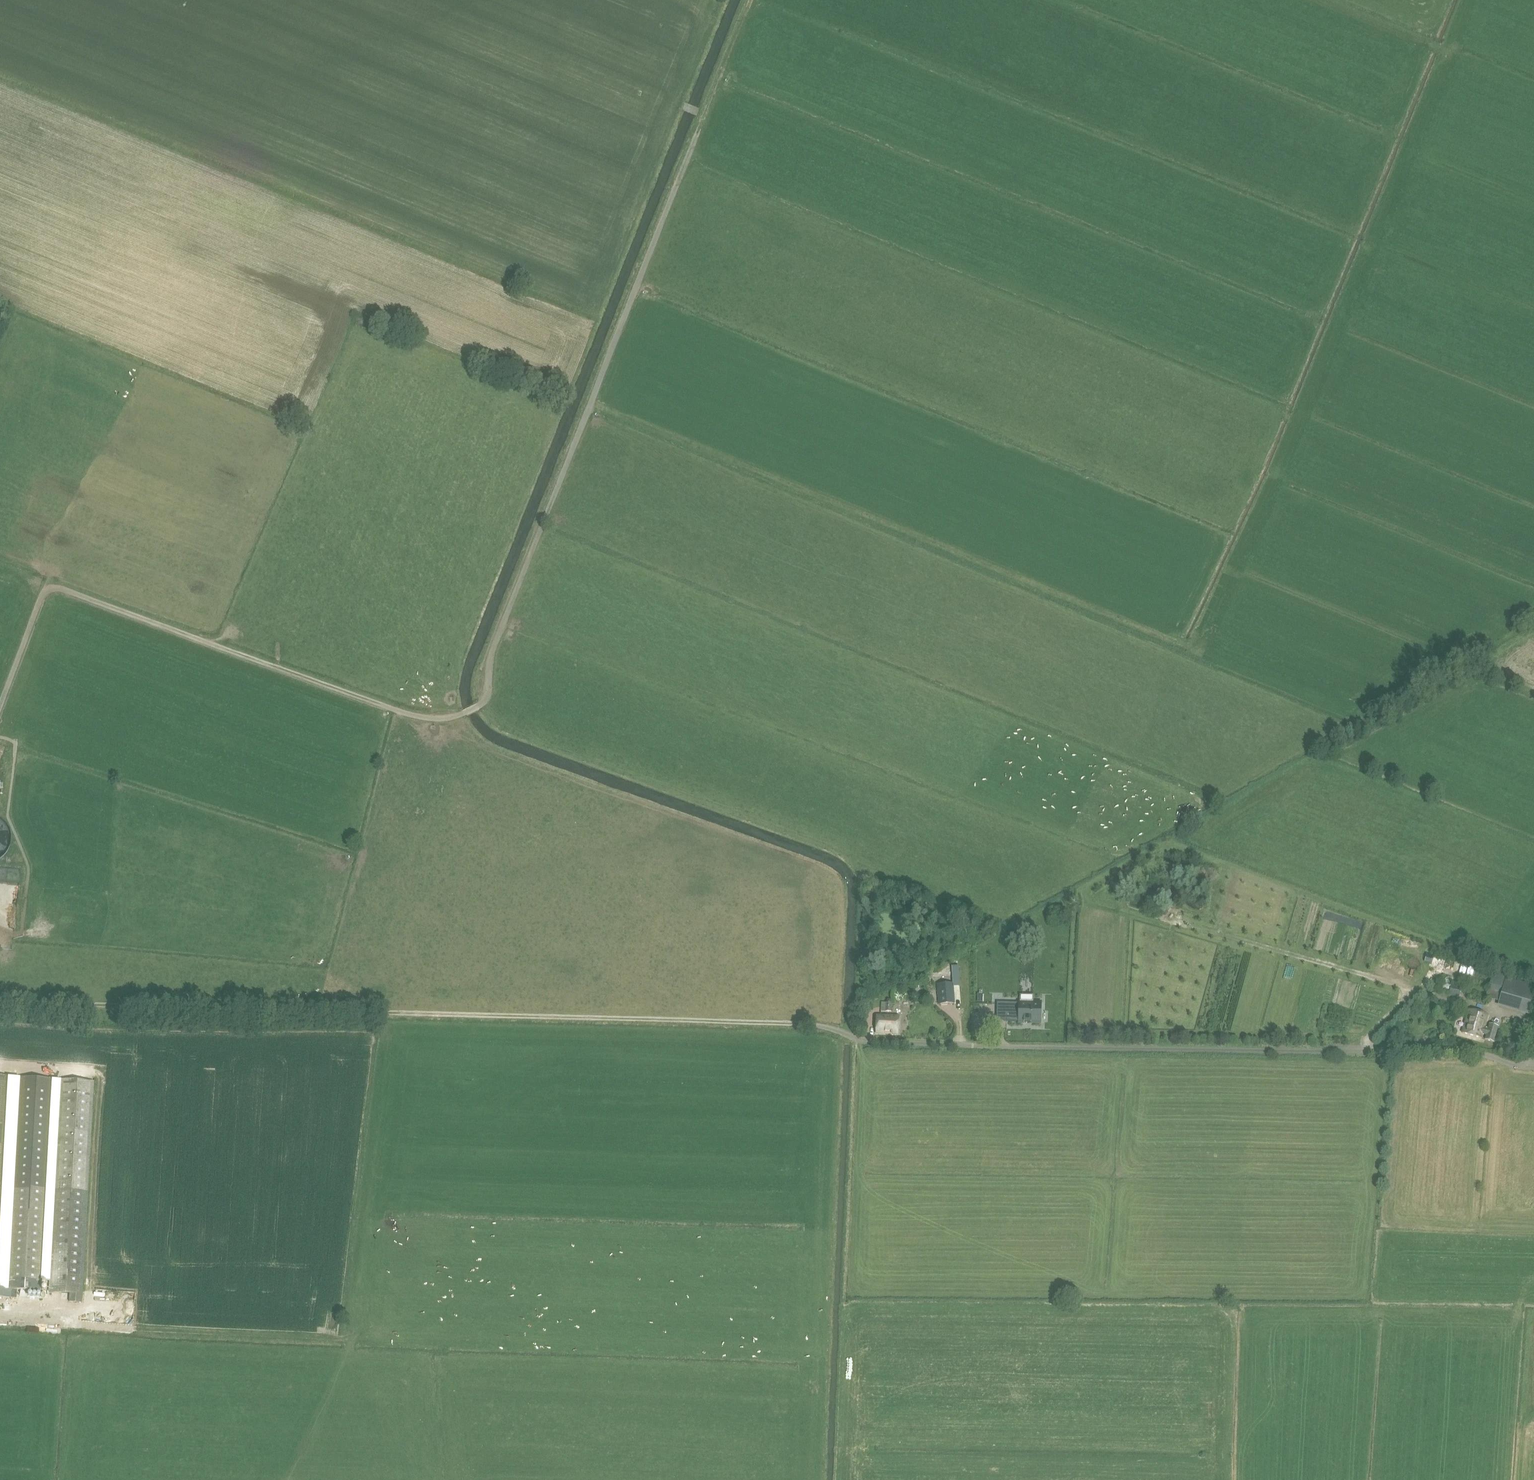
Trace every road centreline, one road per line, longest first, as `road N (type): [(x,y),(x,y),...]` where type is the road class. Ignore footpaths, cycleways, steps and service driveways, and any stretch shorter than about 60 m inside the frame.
road 1 (track): [(0,1003),(807,1024)]
road 2 (unclassified): [(807,1024),(867,1041),(1474,1053),(1533,1068)]

